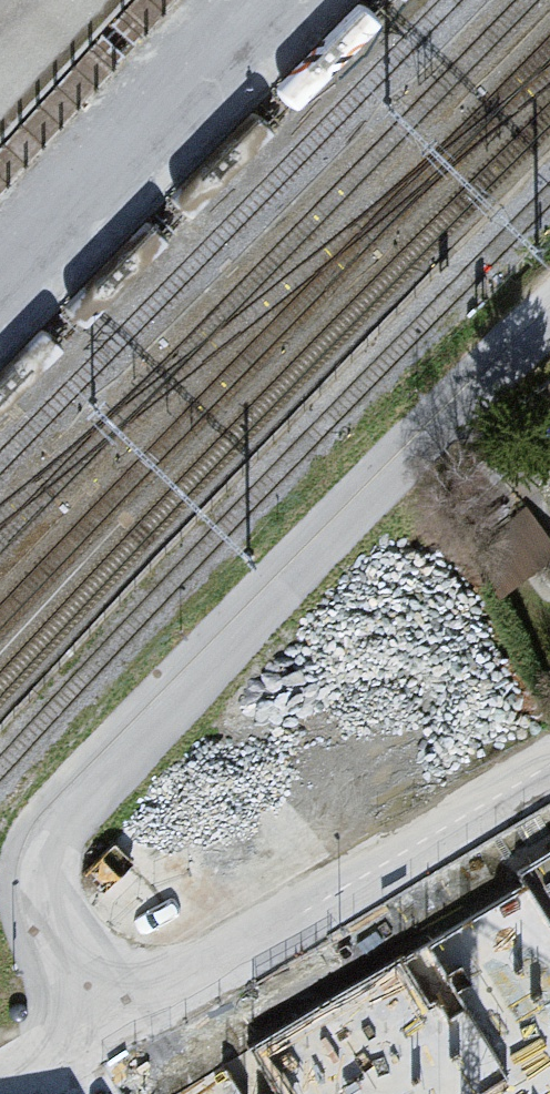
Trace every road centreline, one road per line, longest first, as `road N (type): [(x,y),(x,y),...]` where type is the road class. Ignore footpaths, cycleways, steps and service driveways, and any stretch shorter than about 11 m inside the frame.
road 1 (residential): [(549,330),(423,451),(63,833),(44,885),(105,1017)]
road 2 (residential): [(549,765),(105,1017)]
road 3 (residential): [(281,0),(0,290)]
road 4 (residential): [(105,1017),(0,1081)]

